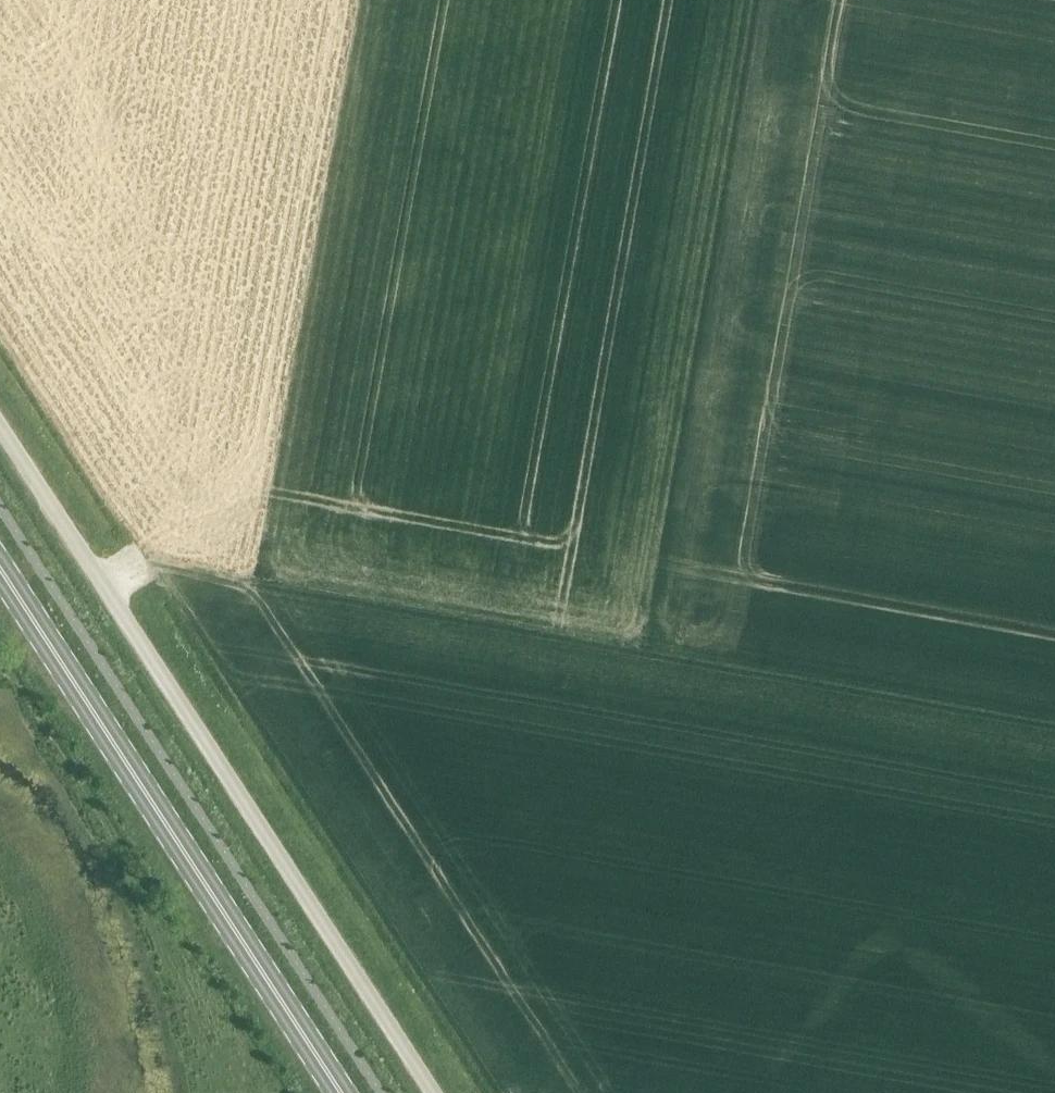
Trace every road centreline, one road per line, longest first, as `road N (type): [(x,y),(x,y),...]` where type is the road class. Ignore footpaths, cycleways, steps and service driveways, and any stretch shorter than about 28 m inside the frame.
road 1 (unclassified): [(433,1092),(0,429)]
road 2 (primary): [(340,1092),(0,570)]

